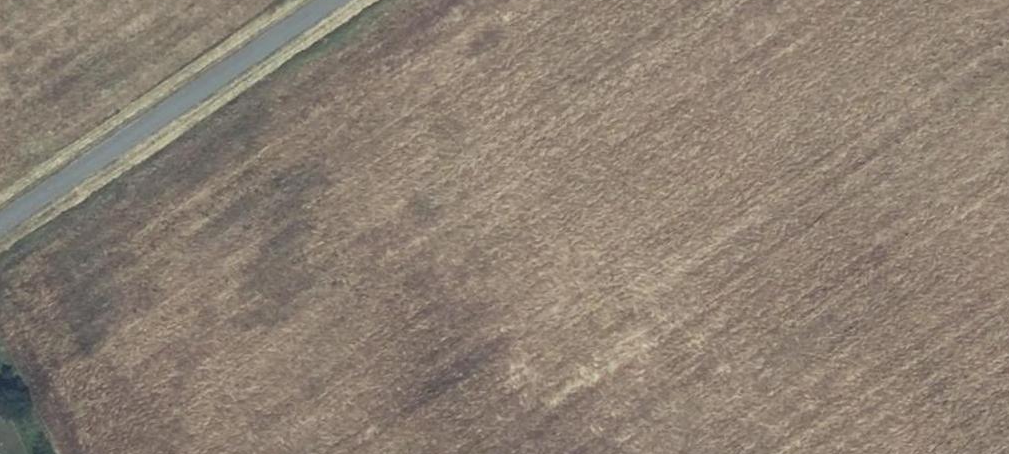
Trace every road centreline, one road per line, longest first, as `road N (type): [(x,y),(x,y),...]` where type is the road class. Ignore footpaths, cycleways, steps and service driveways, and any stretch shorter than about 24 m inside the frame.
road 1 (unclassified): [(334,0),(0,224)]

